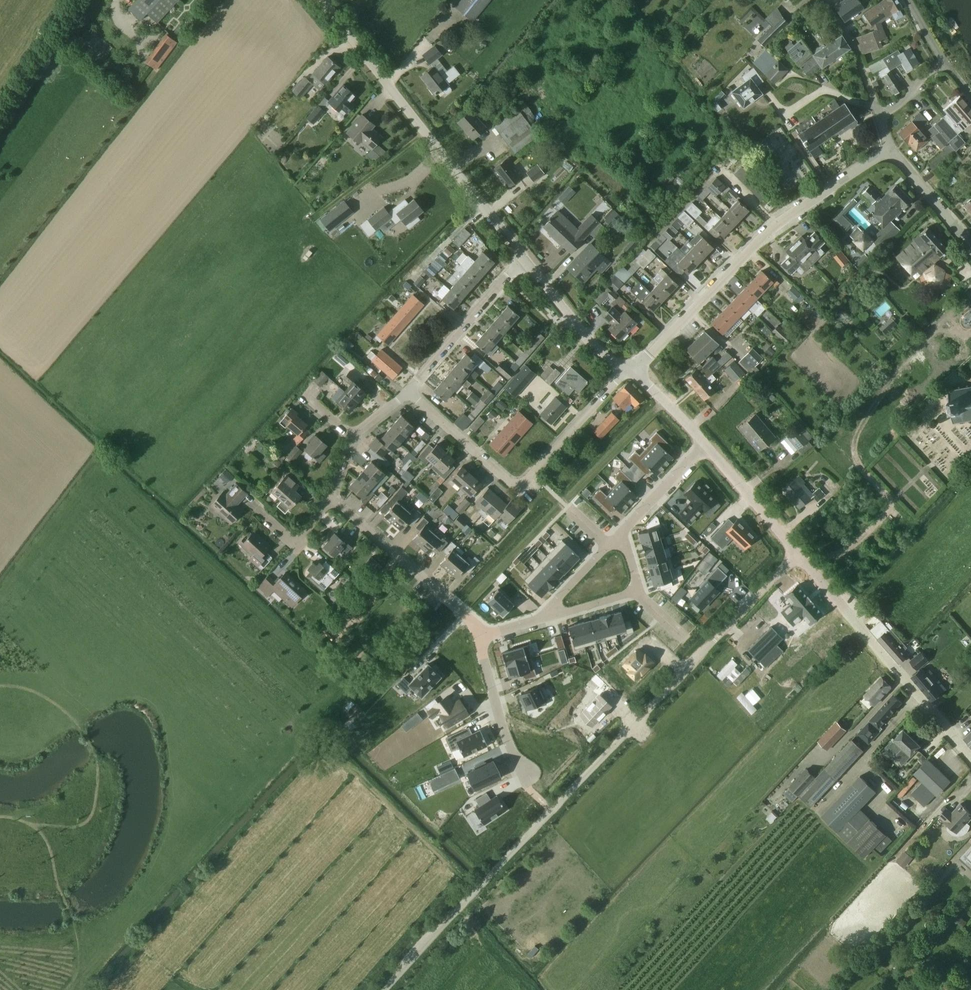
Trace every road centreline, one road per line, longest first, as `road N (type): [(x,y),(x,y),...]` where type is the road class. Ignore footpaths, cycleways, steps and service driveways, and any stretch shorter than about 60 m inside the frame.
road 1 (unclassified): [(386,989),(714,640)]
road 2 (residential): [(631,371),(769,231),(889,149)]
road 3 (residential): [(523,259),(321,0)]
road 4 (residential): [(631,371),(521,486),(407,391)]
road 5 (residential): [(800,556),(970,757)]
road 6 (residential): [(485,634),(330,499)]
road 7 (residential): [(407,391),(523,259)]
road 8 (residential): [(631,371),(595,348),(523,259)]
road 9 (residential): [(527,777),(497,710),(485,634)]
road 10 (residential): [(706,445),(800,556)]
road 11 (residential): [(615,539),(706,445)]
road 12 (residential): [(879,118),(853,46),(825,0)]
road 13 (residential): [(970,247),(889,149)]
road 14 (residential): [(714,640),(800,556)]

